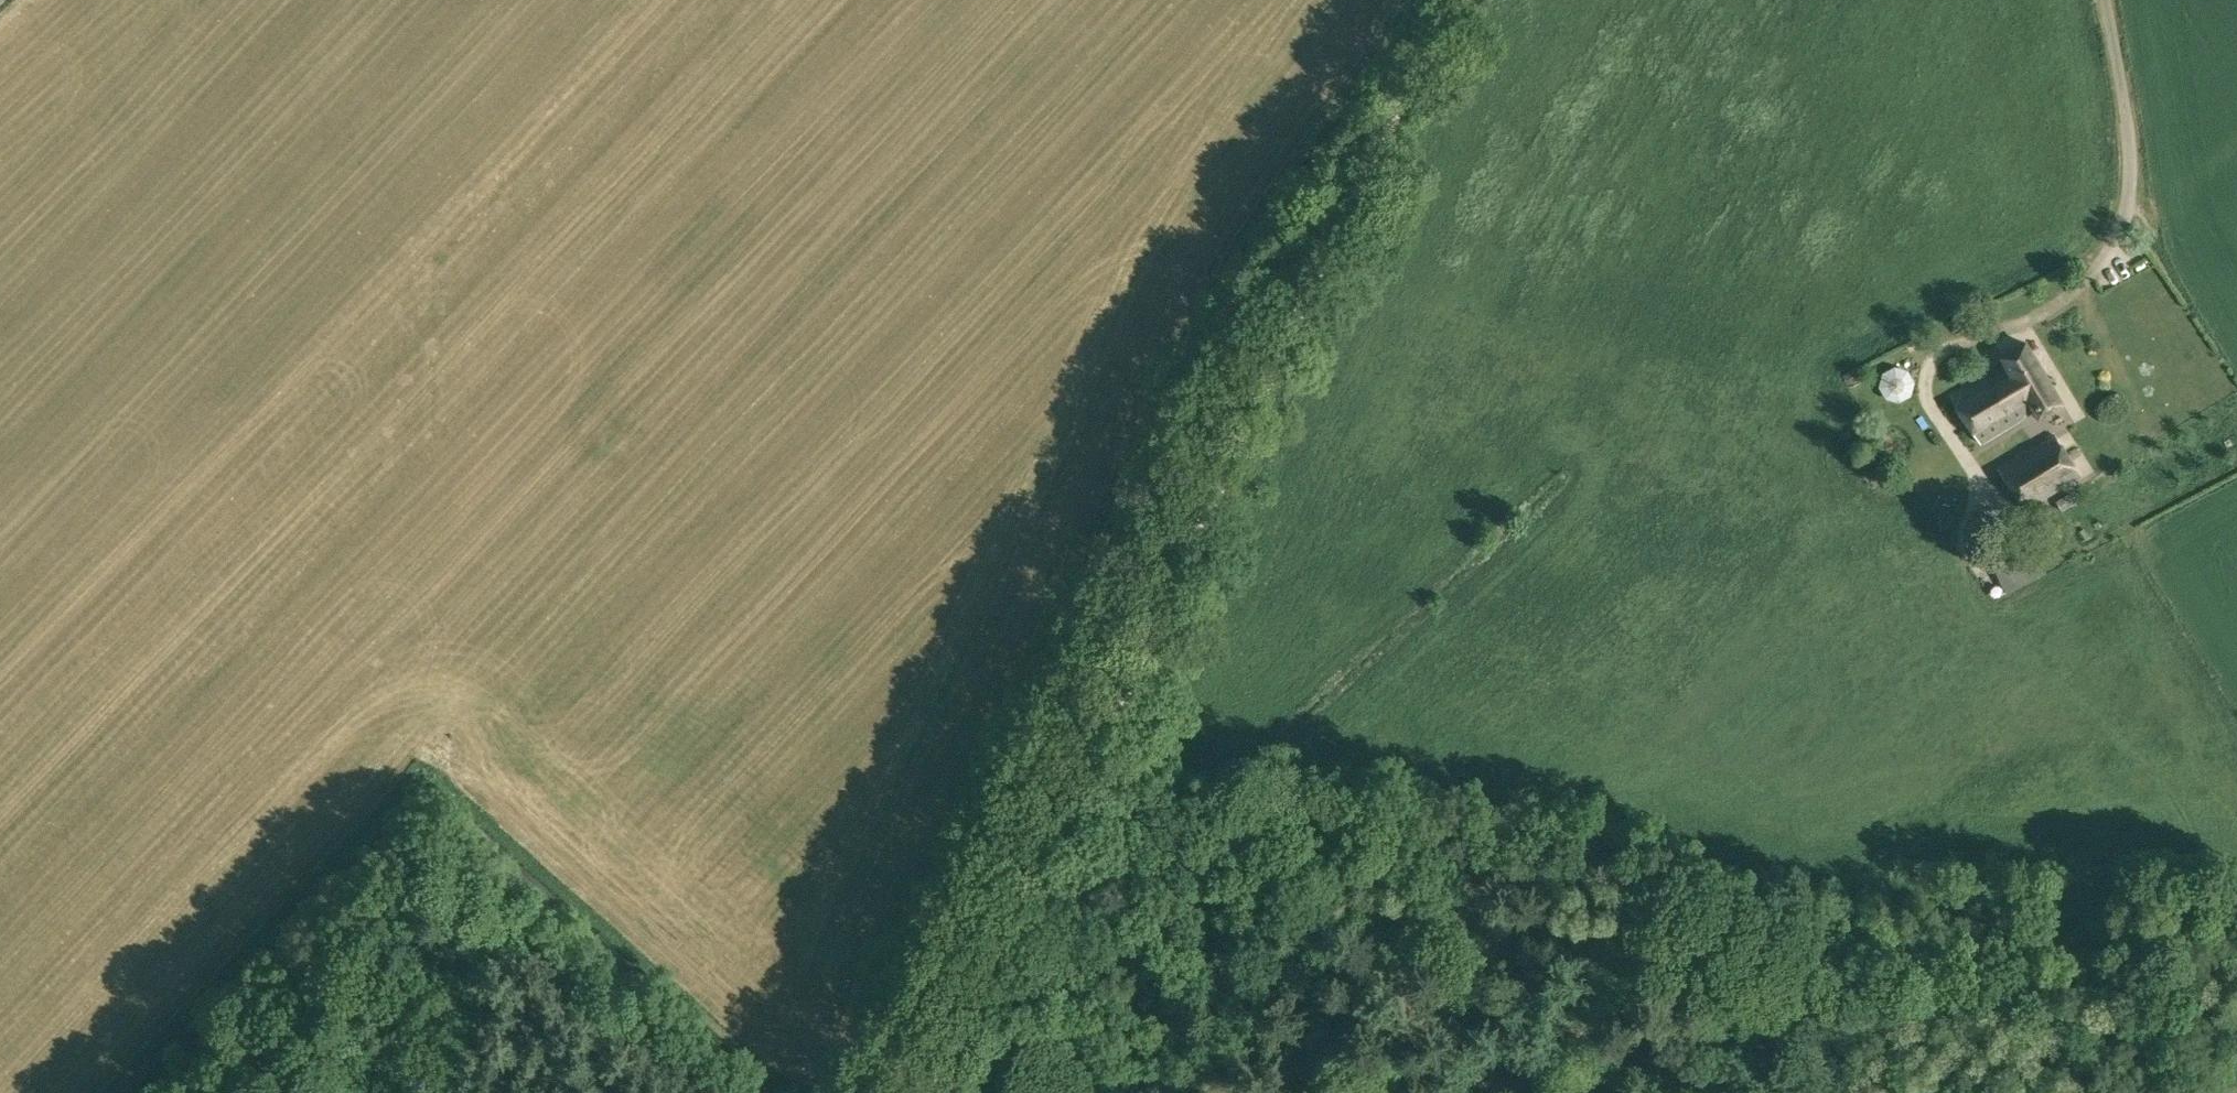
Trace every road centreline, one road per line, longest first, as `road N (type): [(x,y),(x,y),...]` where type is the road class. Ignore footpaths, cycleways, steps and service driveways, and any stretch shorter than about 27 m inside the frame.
road 1 (track): [(957,1092),(1318,262),(1409,78),(1463,0)]

